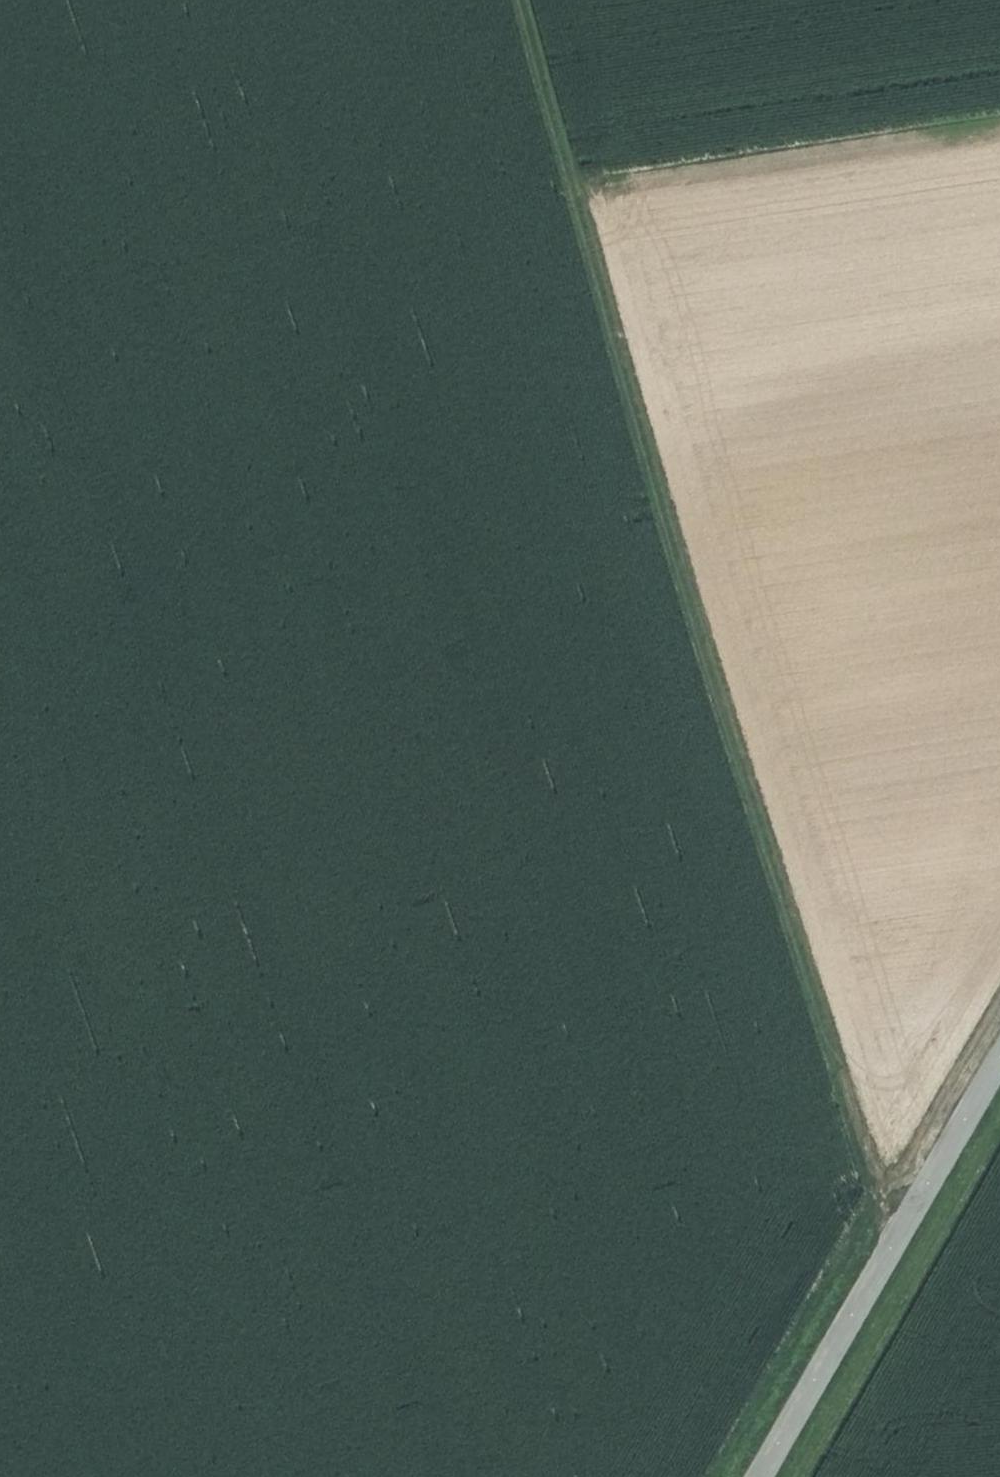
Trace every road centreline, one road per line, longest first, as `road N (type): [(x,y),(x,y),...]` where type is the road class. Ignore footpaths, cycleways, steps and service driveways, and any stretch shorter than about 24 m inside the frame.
road 1 (track): [(900,1234),(681,566),(526,0)]
road 2 (tertiary): [(759,1476),(999,1059)]

